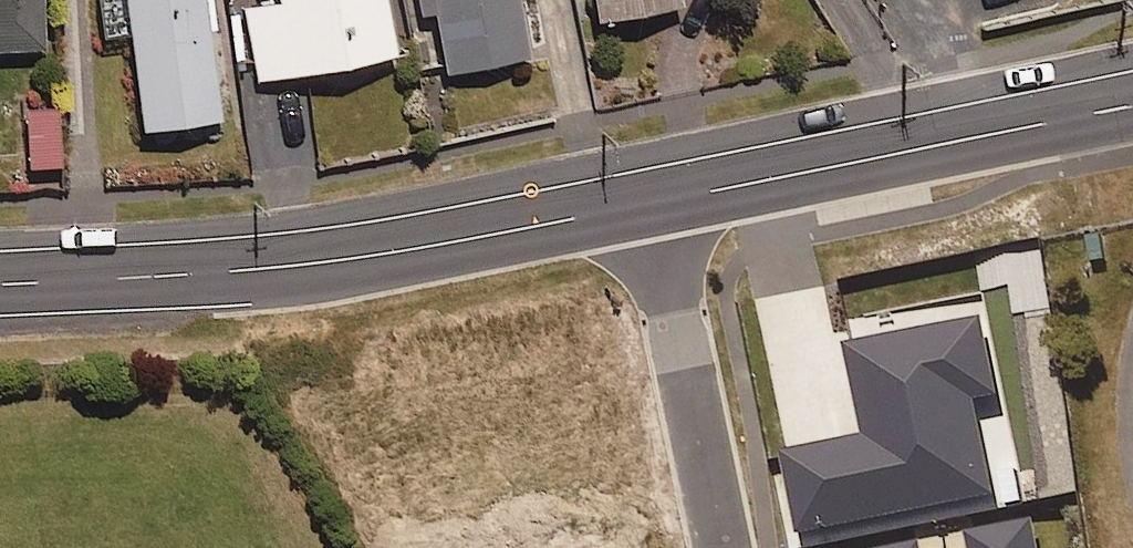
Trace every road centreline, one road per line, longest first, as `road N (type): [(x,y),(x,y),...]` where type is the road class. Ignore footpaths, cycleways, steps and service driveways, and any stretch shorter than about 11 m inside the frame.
road 1 (secondary): [(650,203),(322,263),(0,284)]
road 2 (secondary): [(1009,129),(650,203)]
road 3 (residential): [(721,547),(650,203)]
road 4 (secondary): [(1009,129),(1132,105)]

